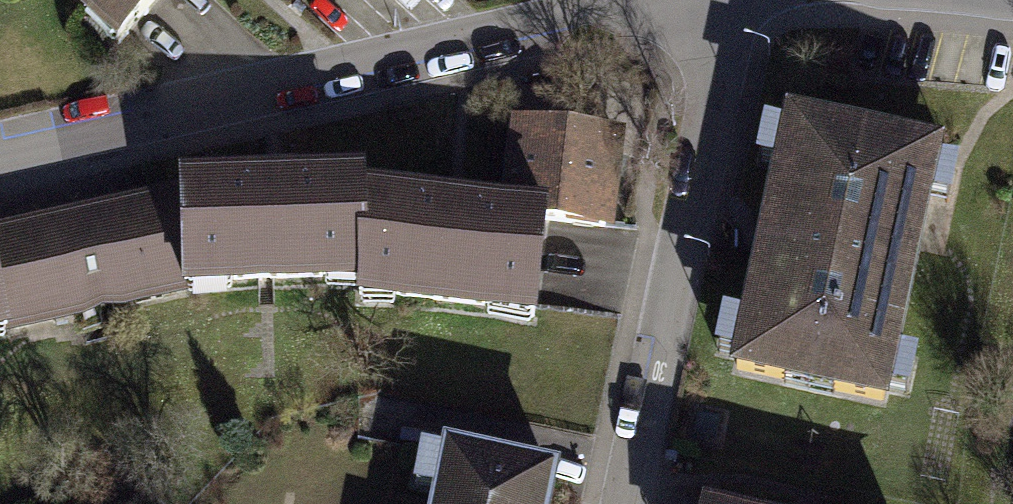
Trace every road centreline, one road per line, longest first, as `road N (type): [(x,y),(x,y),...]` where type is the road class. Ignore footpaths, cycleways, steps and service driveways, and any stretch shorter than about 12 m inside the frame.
road 1 (residential): [(0,156),(660,0)]
road 2 (residential): [(628,503),(722,62),(709,0)]

